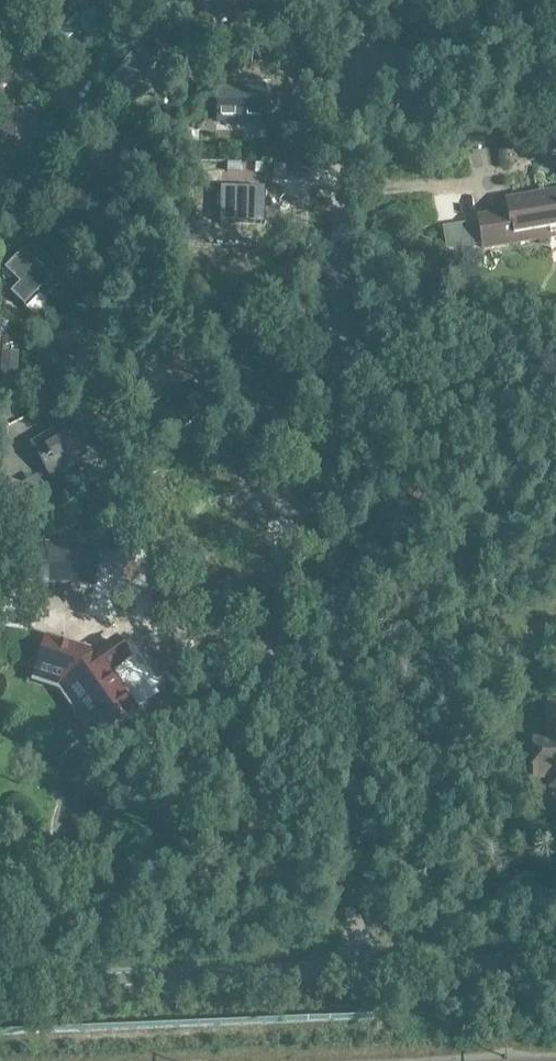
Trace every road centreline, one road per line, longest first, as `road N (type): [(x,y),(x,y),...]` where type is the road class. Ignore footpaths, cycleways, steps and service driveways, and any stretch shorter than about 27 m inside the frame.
road 1 (unclassified): [(349,966),(320,702),(349,0)]
road 2 (unclassified): [(0,981),(349,966)]
road 3 (track): [(347,51),(555,75)]
road 4 (unclassified): [(349,966),(555,958)]

